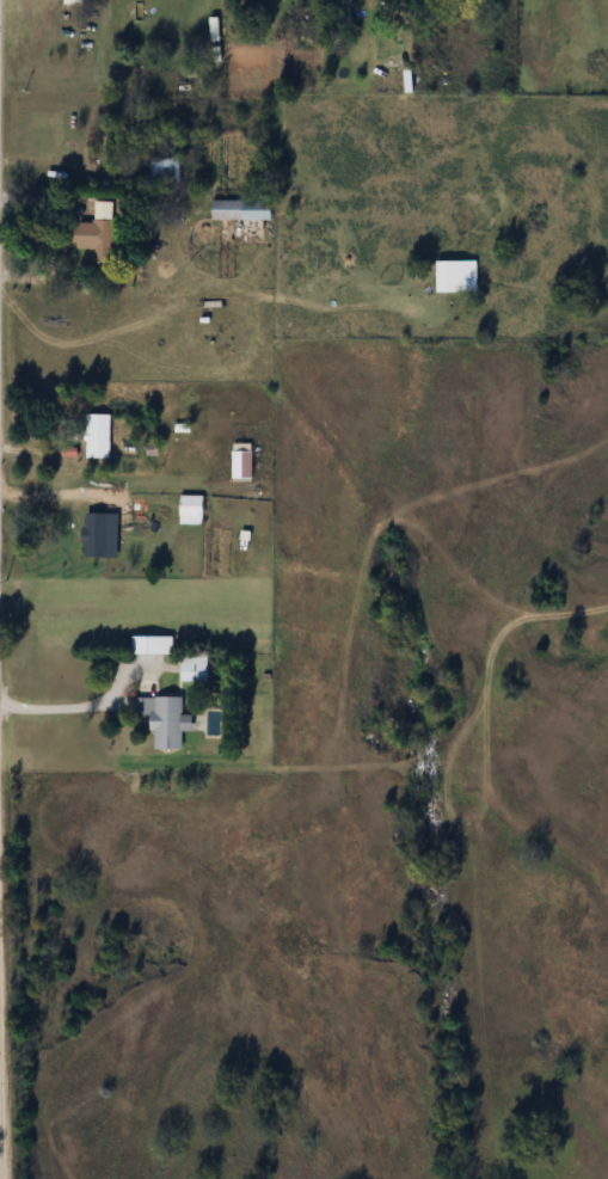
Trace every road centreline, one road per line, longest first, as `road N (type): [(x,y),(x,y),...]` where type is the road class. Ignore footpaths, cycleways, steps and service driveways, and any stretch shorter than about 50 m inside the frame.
road 1 (residential): [(6,1178),(0,841)]
road 2 (residential): [(147,708),(0,706)]

